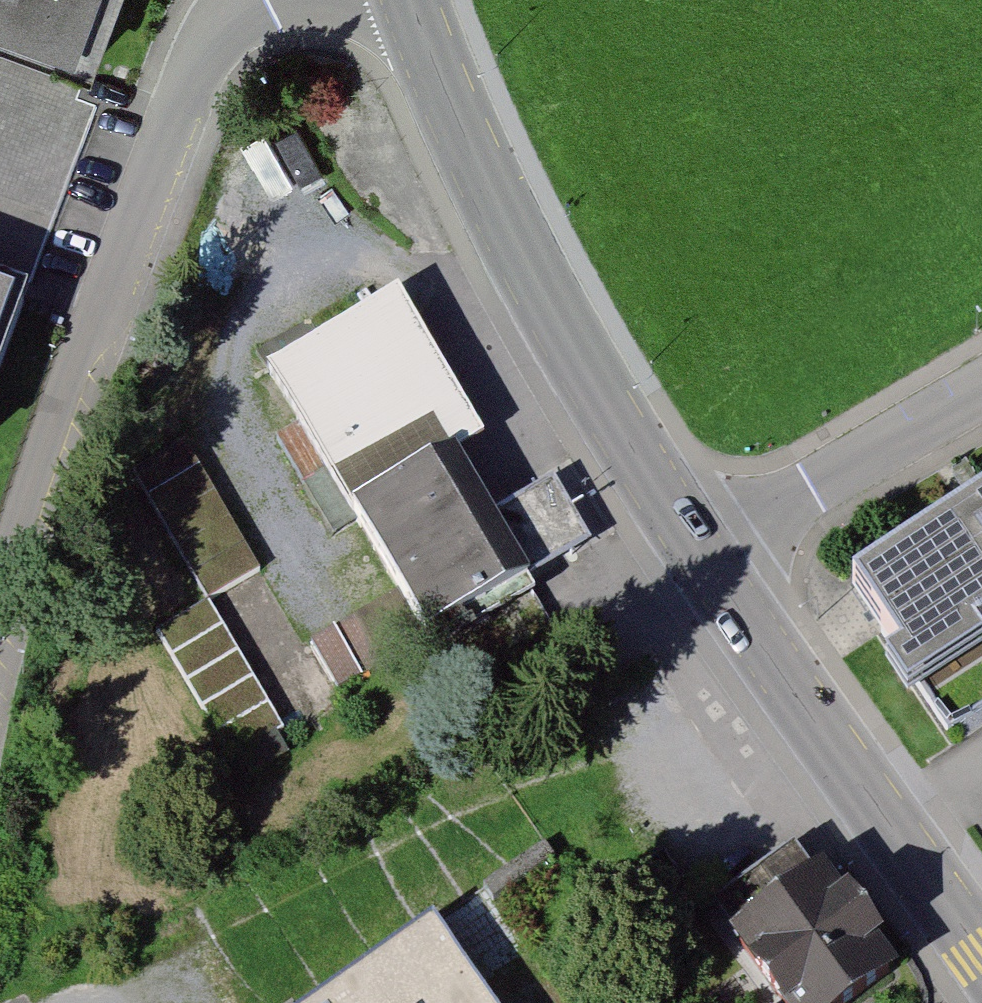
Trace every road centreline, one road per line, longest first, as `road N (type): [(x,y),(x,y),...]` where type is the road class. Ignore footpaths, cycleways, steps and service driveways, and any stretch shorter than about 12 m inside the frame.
road 1 (residential): [(0,599),(36,482),(182,94),(211,38),(257,0)]
road 2 (secondary): [(410,0),(490,193),(705,553)]
road 3 (secondary): [(705,553),(981,951)]
road 4 (residential): [(705,553),(981,386)]

